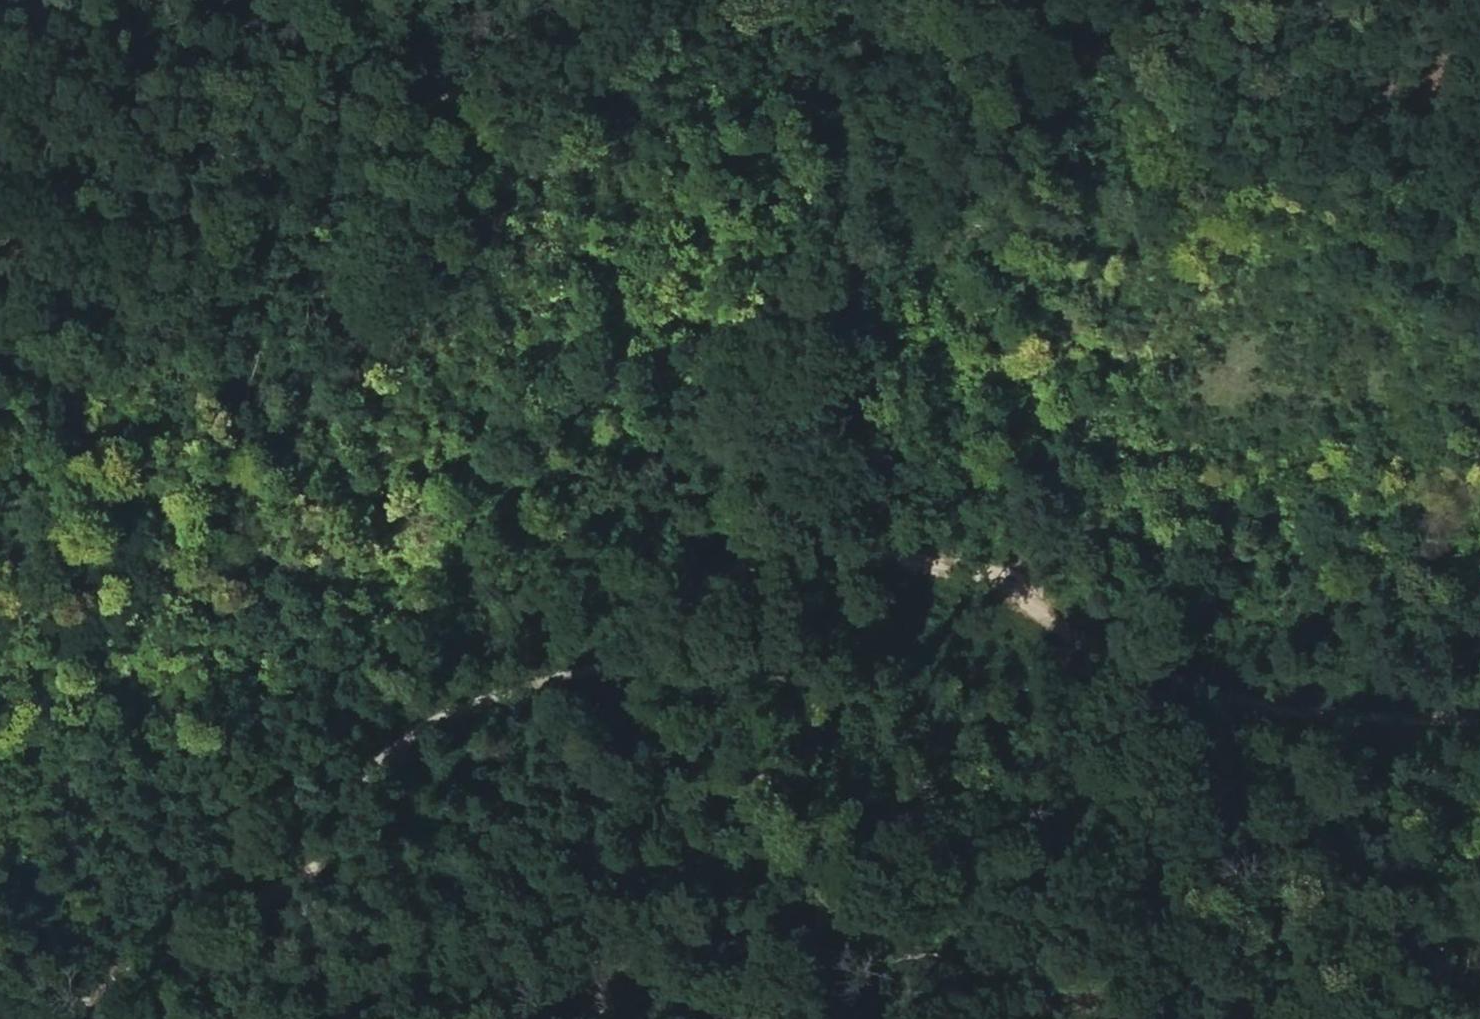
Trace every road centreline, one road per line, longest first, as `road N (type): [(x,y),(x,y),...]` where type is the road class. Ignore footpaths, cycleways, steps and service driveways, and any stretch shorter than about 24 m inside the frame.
road 1 (track): [(35,1018),(327,787),(722,570),(1063,639),(1213,705),(1479,679)]

